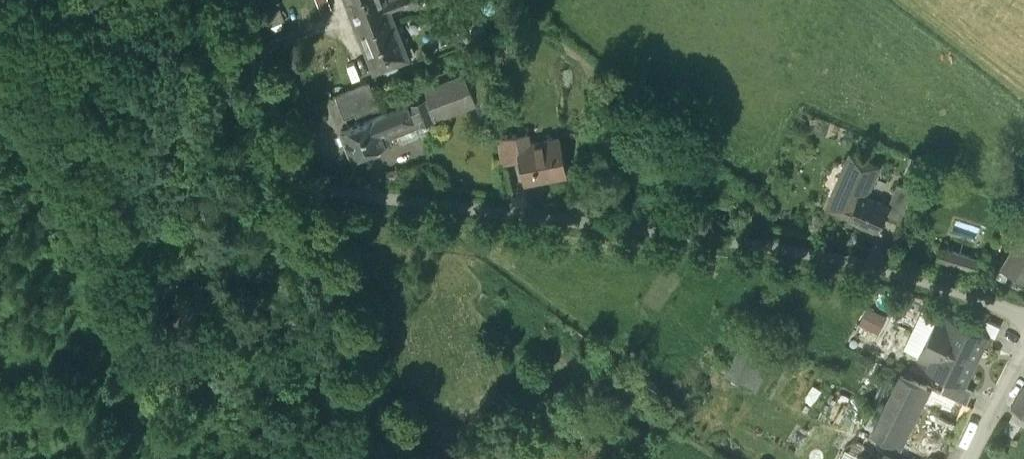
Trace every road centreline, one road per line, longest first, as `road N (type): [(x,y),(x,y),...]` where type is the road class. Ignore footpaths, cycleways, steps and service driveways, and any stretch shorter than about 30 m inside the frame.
road 1 (unclassified): [(311,198),(752,242),(1023,312)]
road 2 (tertiary): [(311,198),(398,458)]
road 3 (residential): [(311,198),(231,0)]
road 4 (unclassified): [(968,458),(1023,351)]

